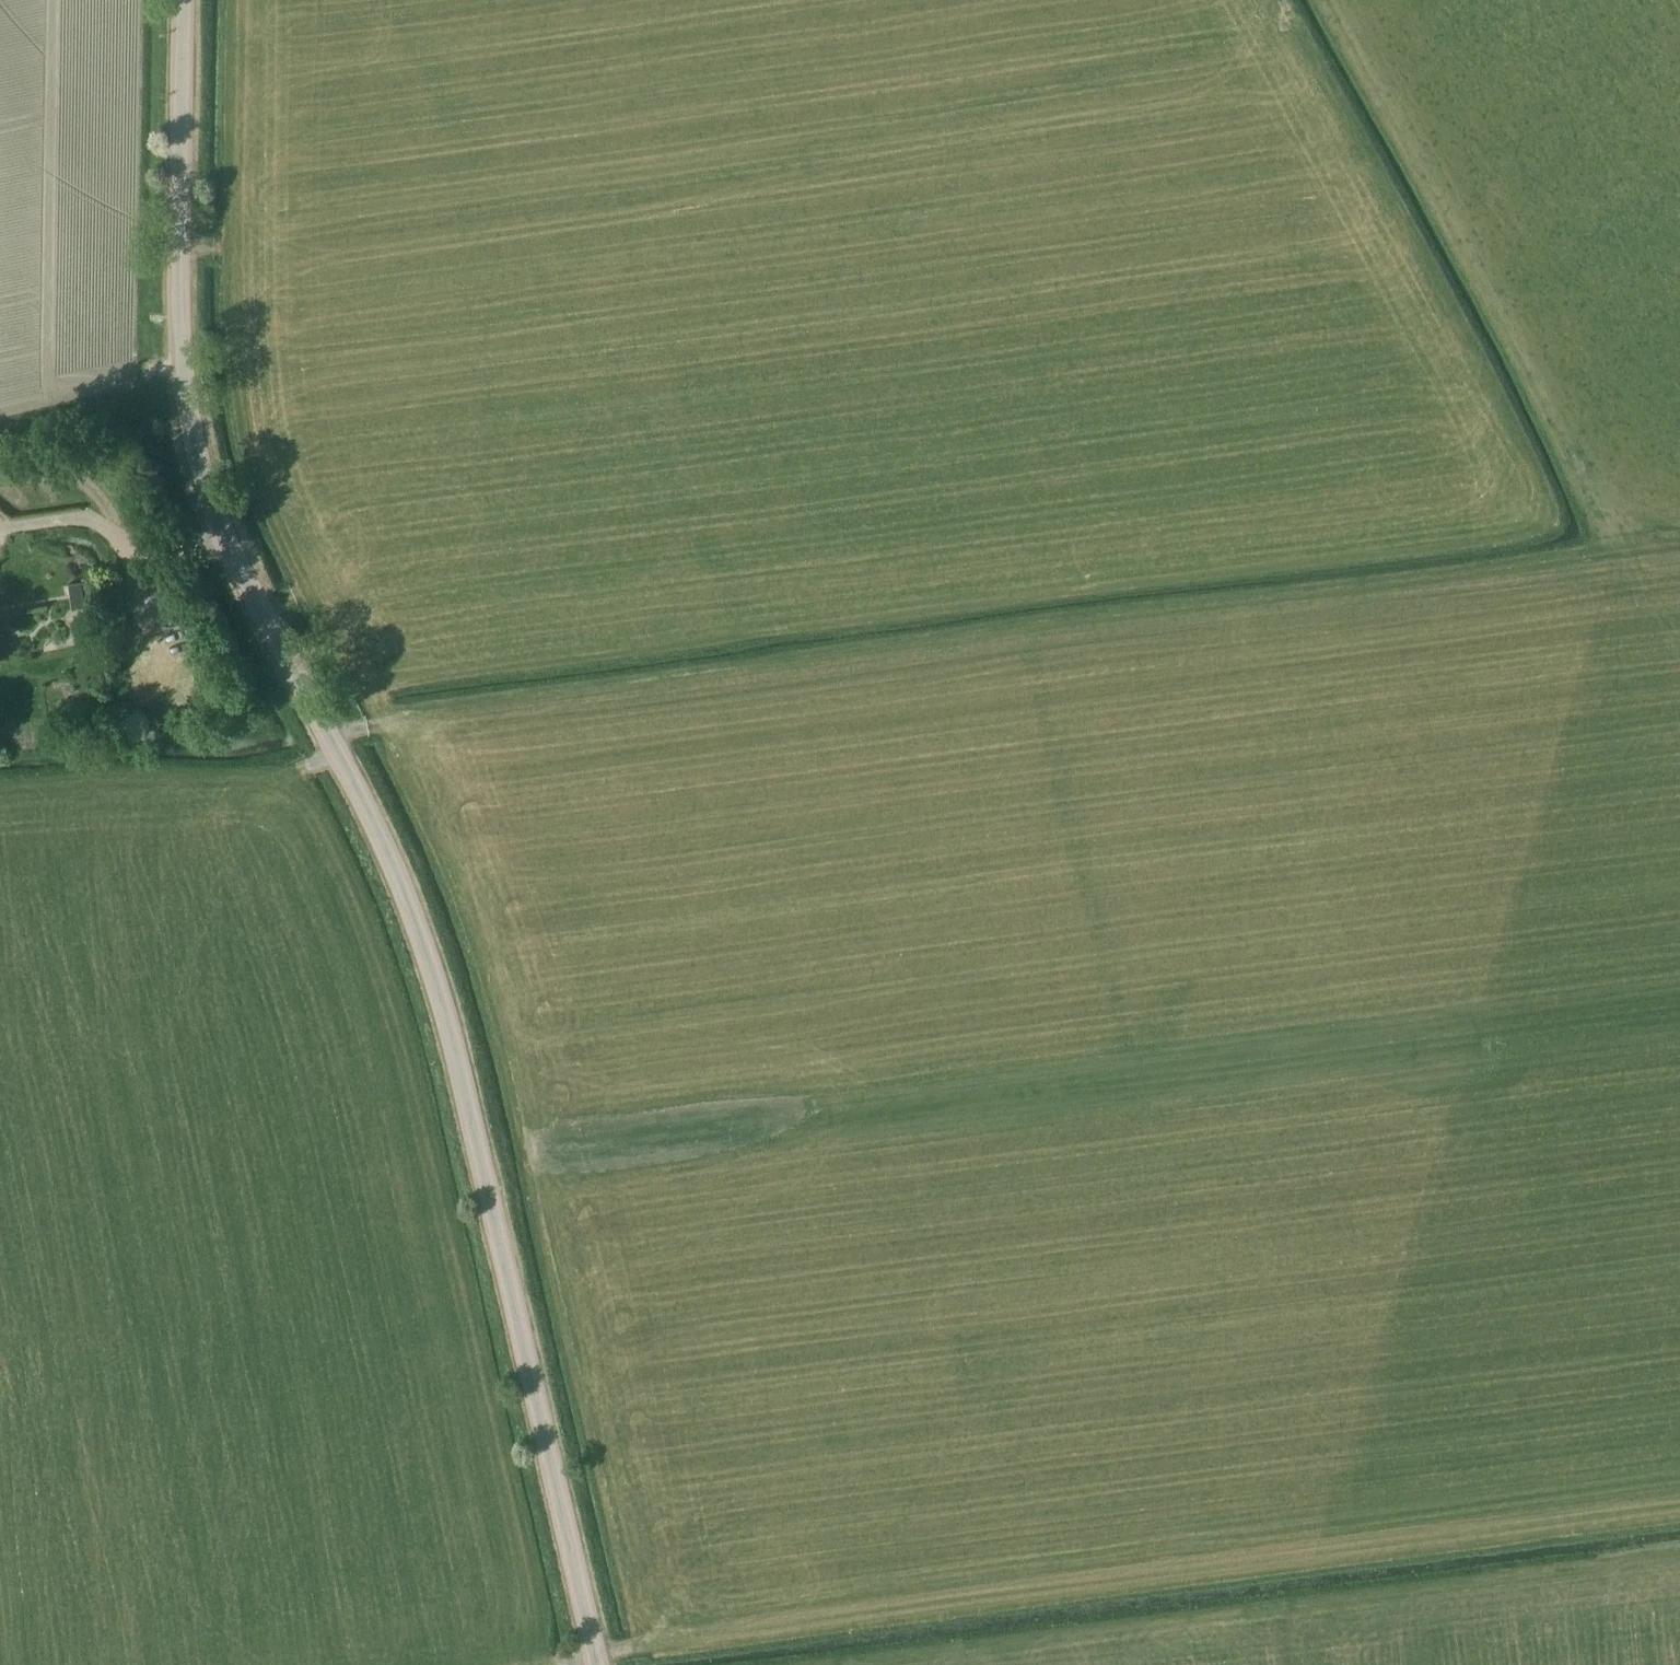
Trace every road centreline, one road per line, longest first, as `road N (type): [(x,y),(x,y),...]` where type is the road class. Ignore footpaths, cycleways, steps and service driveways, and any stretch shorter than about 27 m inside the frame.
road 1 (tertiary): [(597,1664),(429,957),(385,842),(225,538),(202,464),(180,335),(184,0)]
road 2 (track): [(1679,531),(1618,519),(1591,480),(1333,0)]

